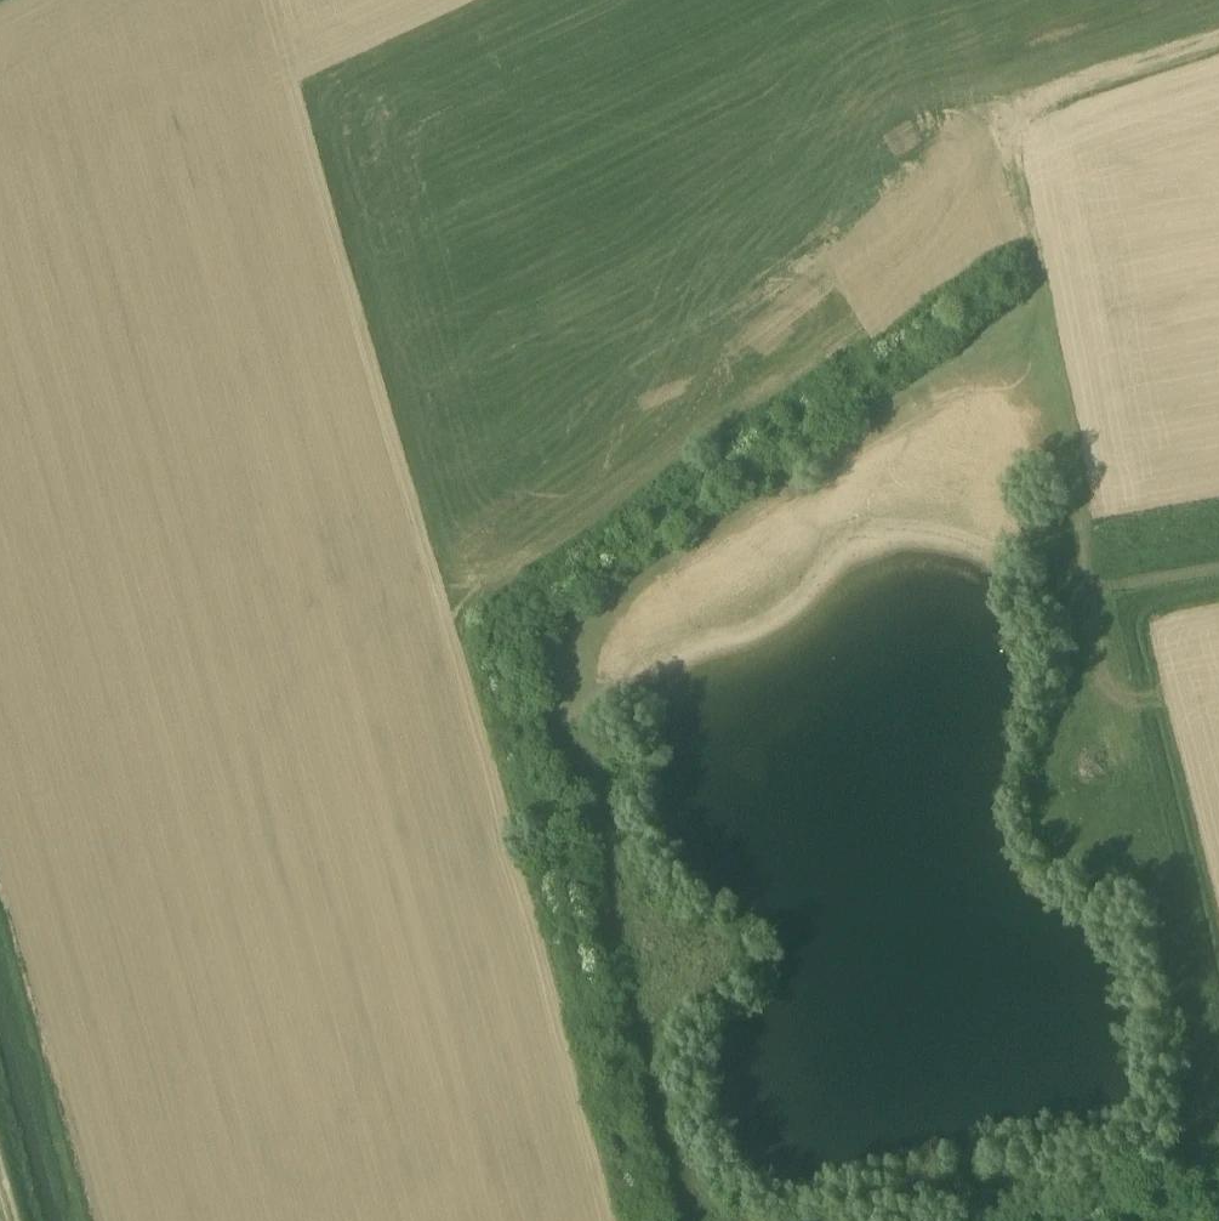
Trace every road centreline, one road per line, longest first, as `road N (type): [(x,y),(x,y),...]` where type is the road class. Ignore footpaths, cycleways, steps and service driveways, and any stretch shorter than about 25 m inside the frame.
road 1 (track): [(1060,90),(1218,40)]

